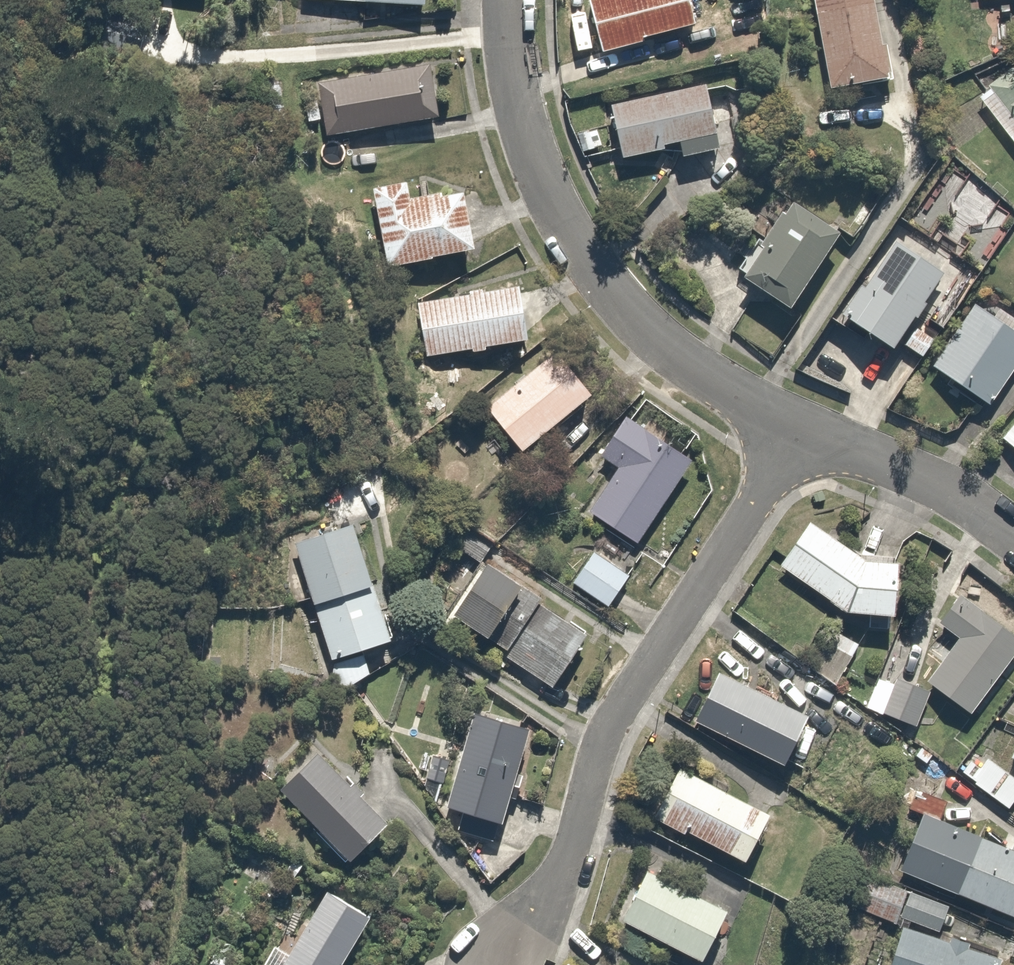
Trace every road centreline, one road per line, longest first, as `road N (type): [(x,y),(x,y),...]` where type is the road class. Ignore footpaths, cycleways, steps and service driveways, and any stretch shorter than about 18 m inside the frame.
road 1 (residential): [(503,964),(564,865),(608,729),(801,431)]
road 2 (residential): [(507,0),(517,98),(533,155),(590,266),(654,337),(801,431)]
road 3 (residential): [(801,431),(931,480),(1013,533)]

